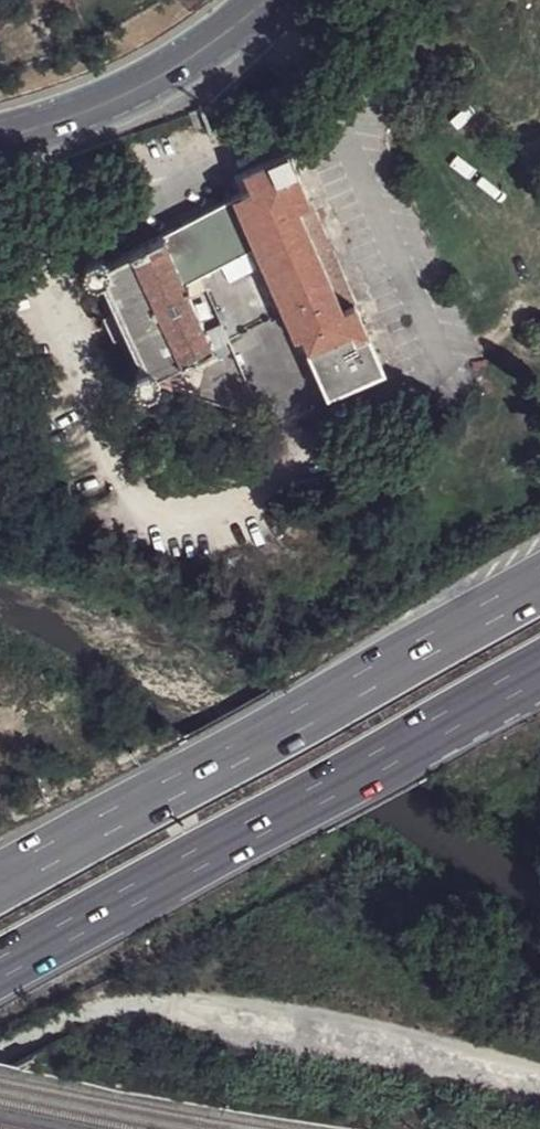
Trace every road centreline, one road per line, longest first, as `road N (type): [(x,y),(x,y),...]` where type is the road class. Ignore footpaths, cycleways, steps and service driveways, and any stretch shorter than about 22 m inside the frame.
road 1 (motorway): [(539,580),(0,881)]
road 2 (motorway): [(0,967),(539,670)]
road 3 (secondary): [(268,0),(146,89),(0,143)]

